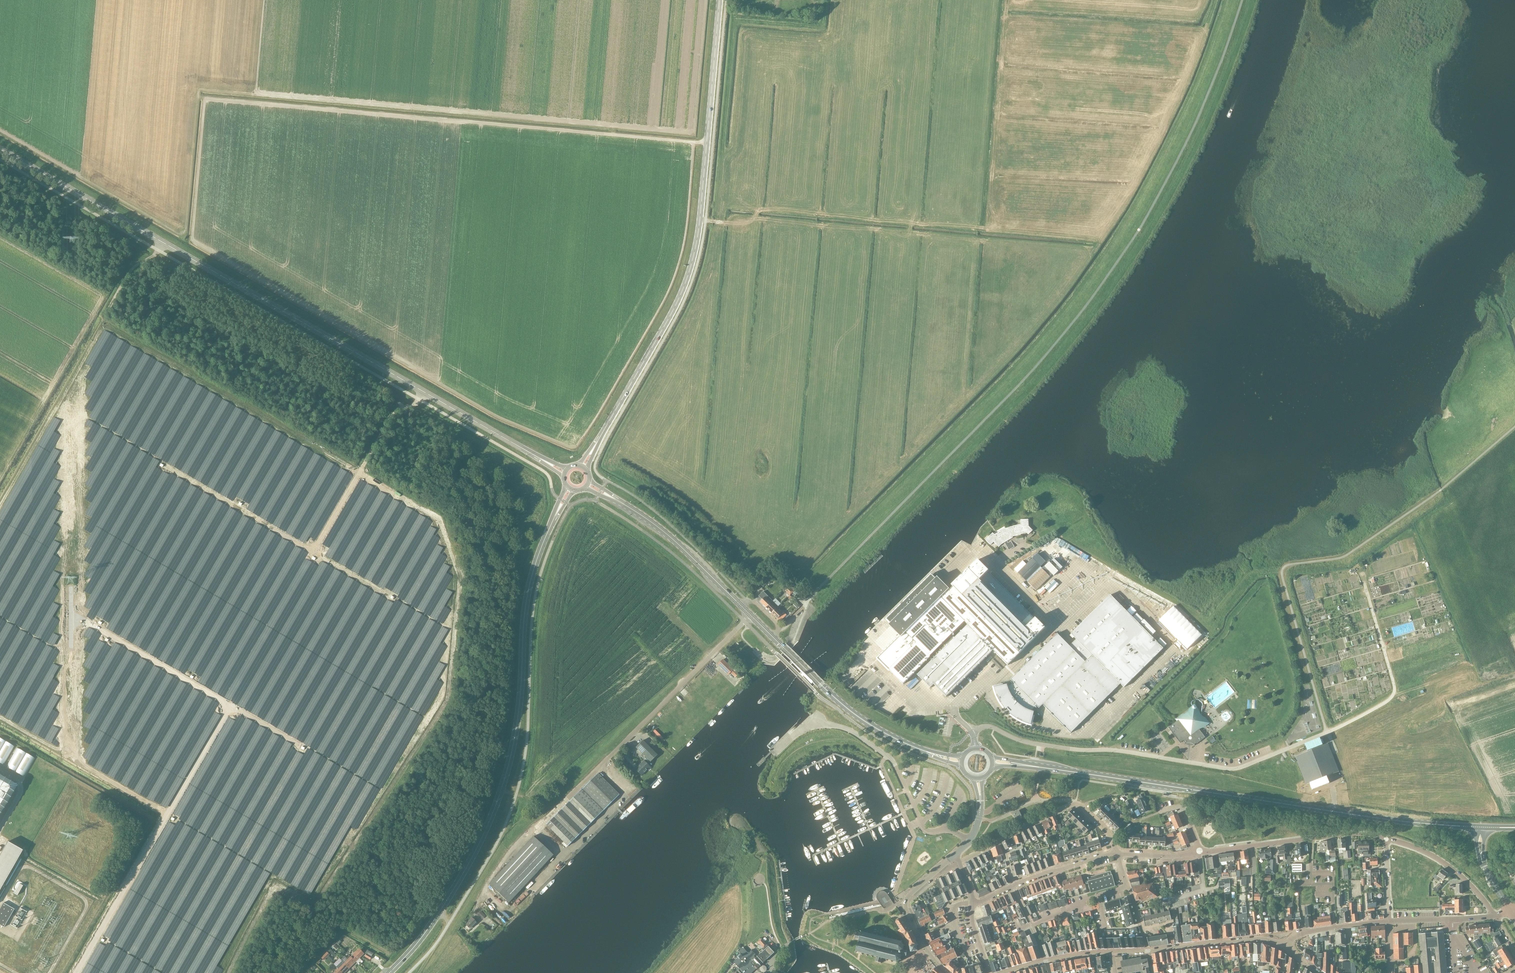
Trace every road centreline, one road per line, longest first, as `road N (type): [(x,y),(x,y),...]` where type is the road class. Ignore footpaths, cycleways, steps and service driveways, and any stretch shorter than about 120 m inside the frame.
road 1 (primary): [(539,458),(0,149)]
road 2 (secondary): [(390,972),(440,911),(497,802),(516,727),(527,594),(555,516)]
road 3 (secondary): [(597,441),(675,306),(693,257),(719,0)]
road 4 (primary): [(1476,827),(1039,767)]
road 5 (unclassified): [(1043,745),(1232,769),(1330,732)]
road 6 (track): [(0,496),(122,283),(157,252)]
road 7 (unclassified): [(969,842),(948,829),(926,829),(893,762),(851,731),(806,724),(774,755)]
road 8 (track): [(1330,732),(1394,692),(1362,573)]
road 9 (primary): [(927,752),(852,712),(772,637)]
road 10 (residential): [(1199,853),(1343,834),(1386,839)]
road 11 (primary): [(741,606),(670,537),(616,500)]
road 12 (residential): [(1000,841),(1077,804),(1117,854)]
road 13 (tertiary): [(1148,951),(1256,939),(1285,948)]
road 14 (residential): [(1494,916),(1444,863),(1386,839)]
road 15 (tertiary): [(932,957),(905,900),(954,856)]

